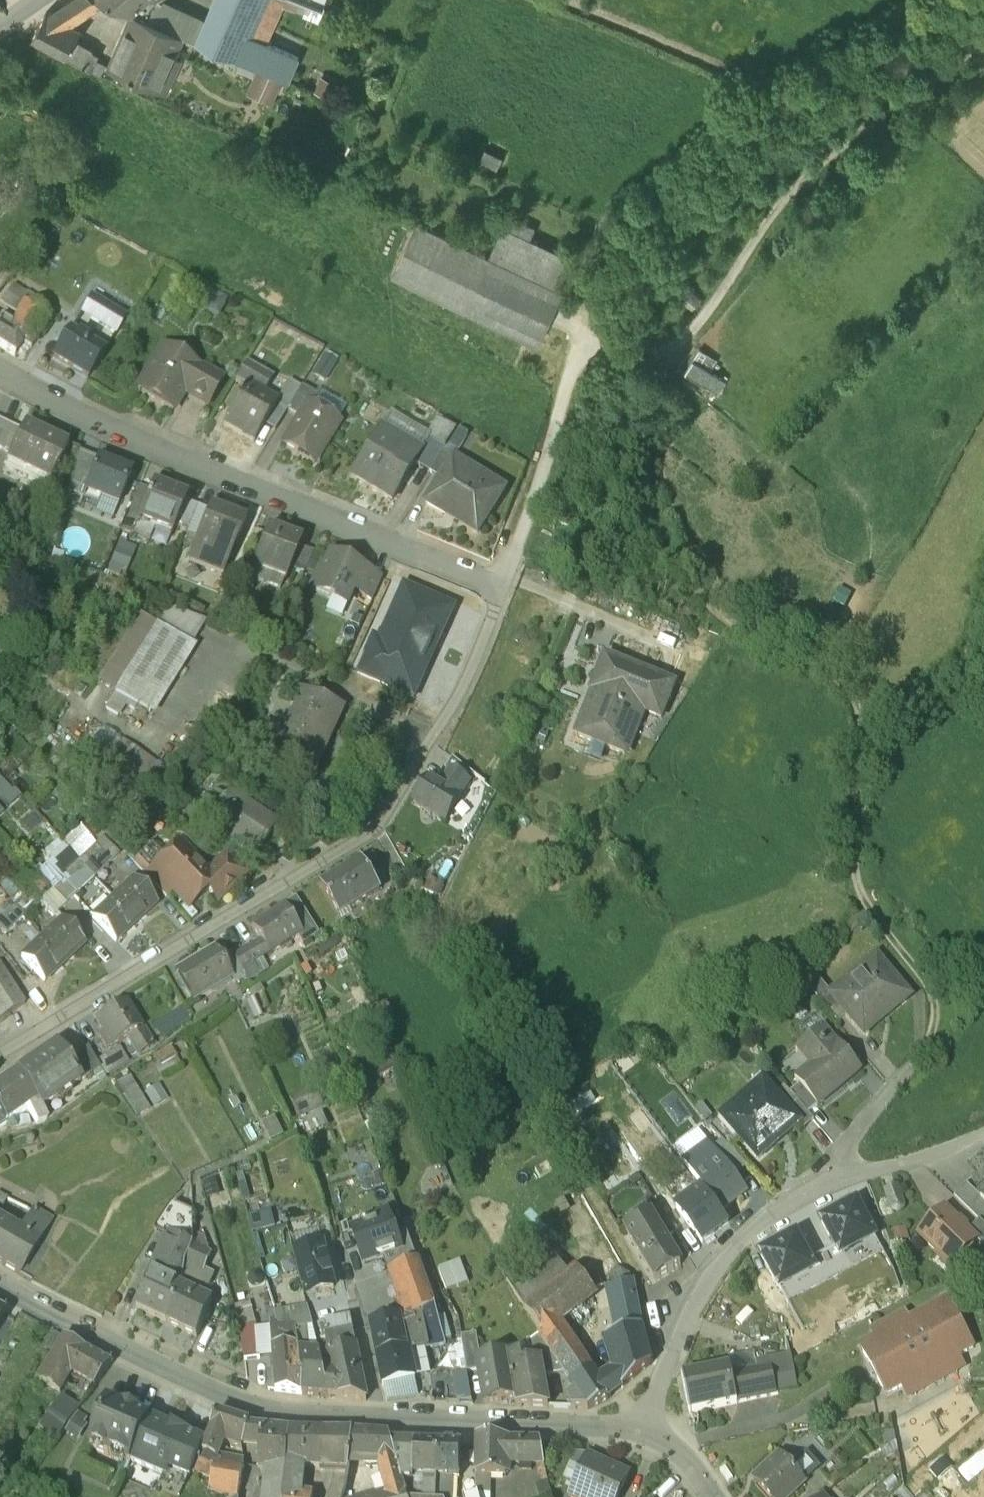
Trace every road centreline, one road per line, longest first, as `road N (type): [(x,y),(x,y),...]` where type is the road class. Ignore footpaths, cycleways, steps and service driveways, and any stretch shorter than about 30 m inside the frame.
road 1 (track): [(925,1050),(937,1007),(931,991),(873,918),(856,872),(858,700),(720,614),(692,589),(653,521),(640,479),(642,450),(666,353)]
road 2 (residential): [(0,369),(117,427),(505,586),(447,715)]
road 3 (tertiary): [(0,1287),(136,1355),(272,1409),(615,1421),(639,1429)]
road 4 (residential): [(447,715),(369,834),(0,1056)]
road 5 (track): [(666,353),(722,295),(782,203),(833,155),(983,45)]
road 6 (residential): [(639,1429),(691,1296),(769,1215),(835,1183)]
road 7 (residential): [(835,1183),(836,1164),(925,1050)]
road 8 (residential): [(835,1183),(983,1136)]

